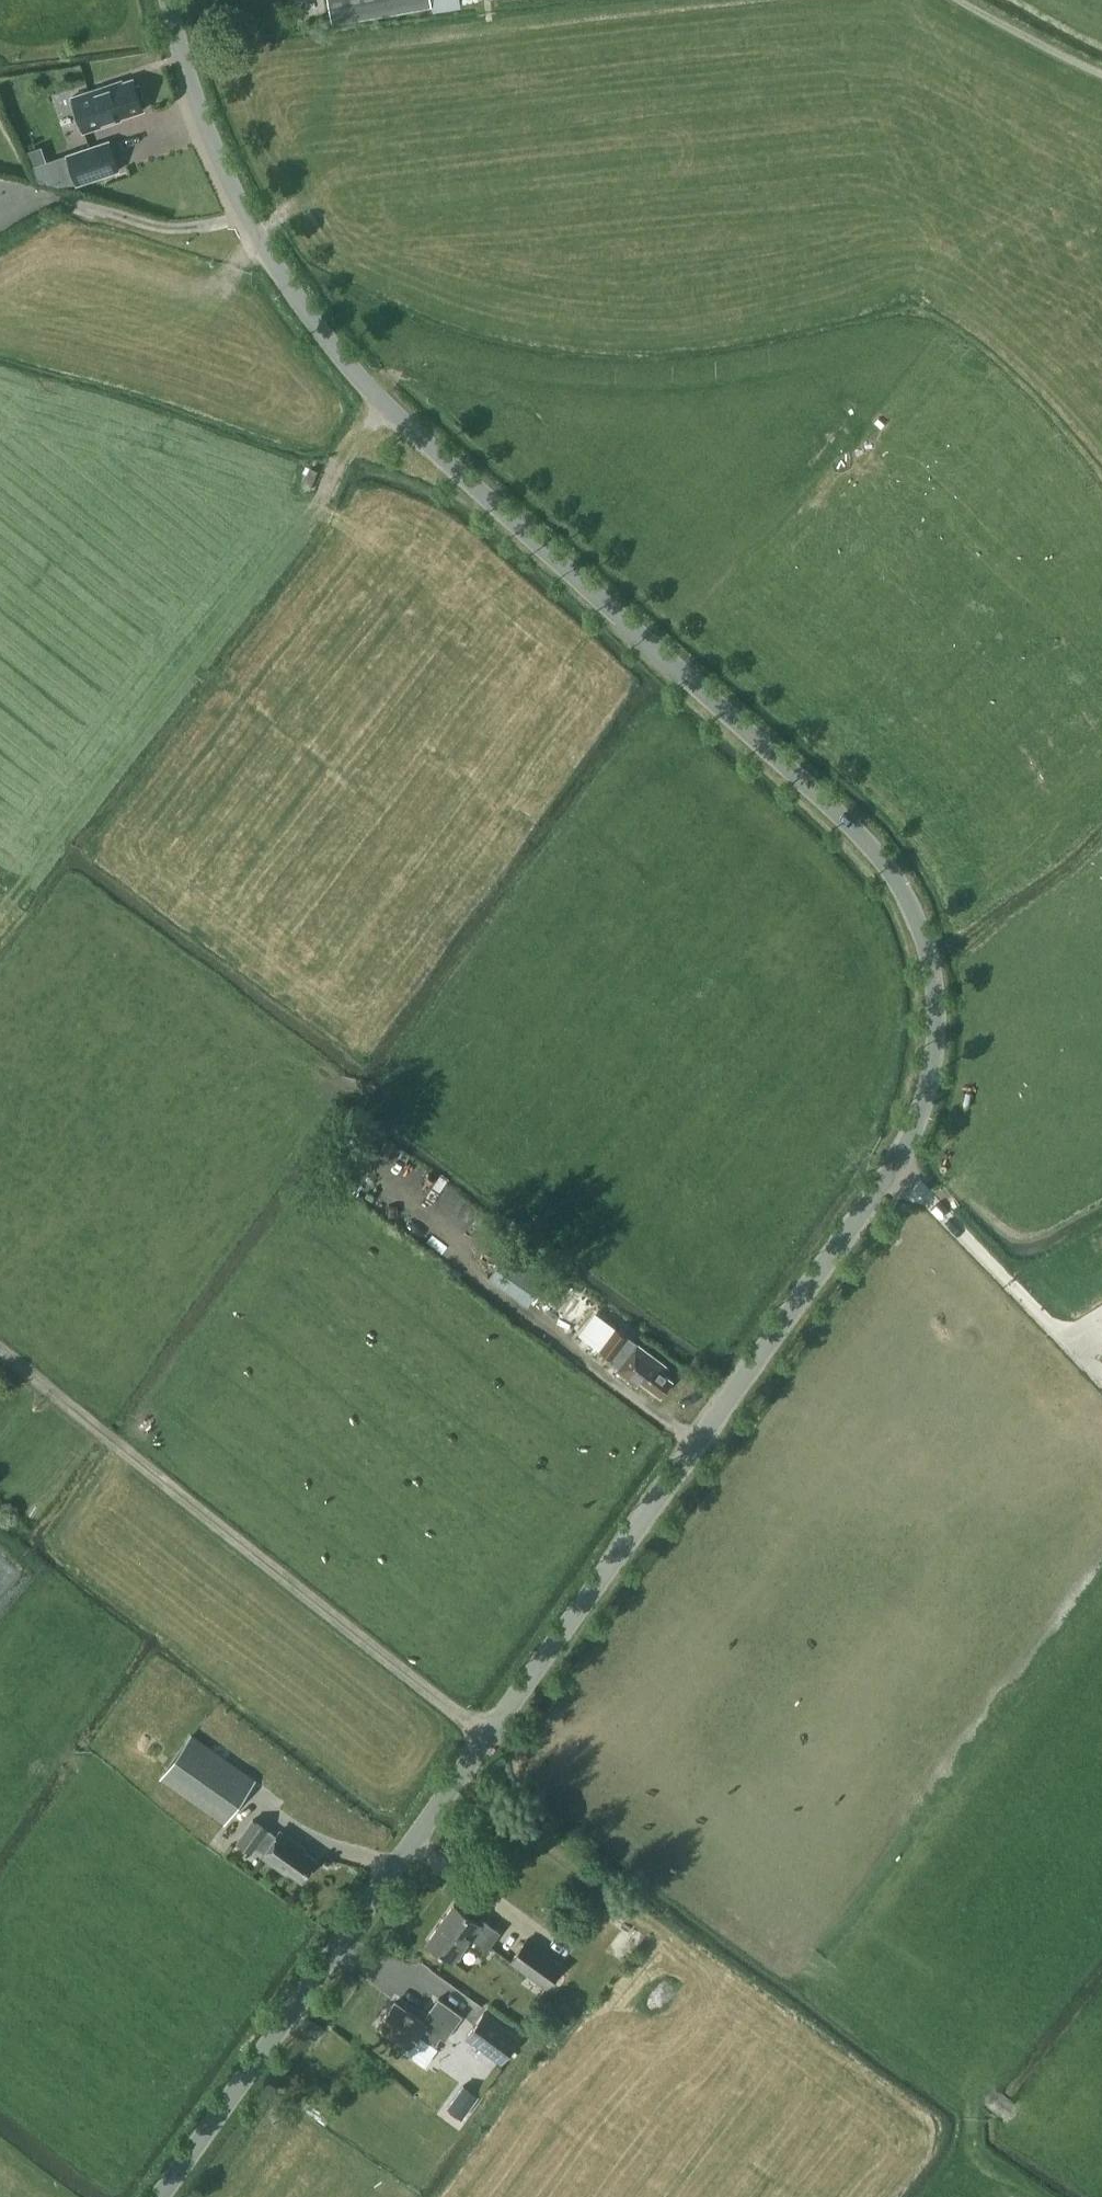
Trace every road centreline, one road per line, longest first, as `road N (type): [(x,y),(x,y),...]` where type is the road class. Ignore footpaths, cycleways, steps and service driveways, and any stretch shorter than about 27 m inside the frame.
road 1 (tertiary): [(157,2196),(899,1158),(926,1091),(937,989),(913,897),(875,840),(664,657),(332,341),(257,237),(221,168),(173,0)]

